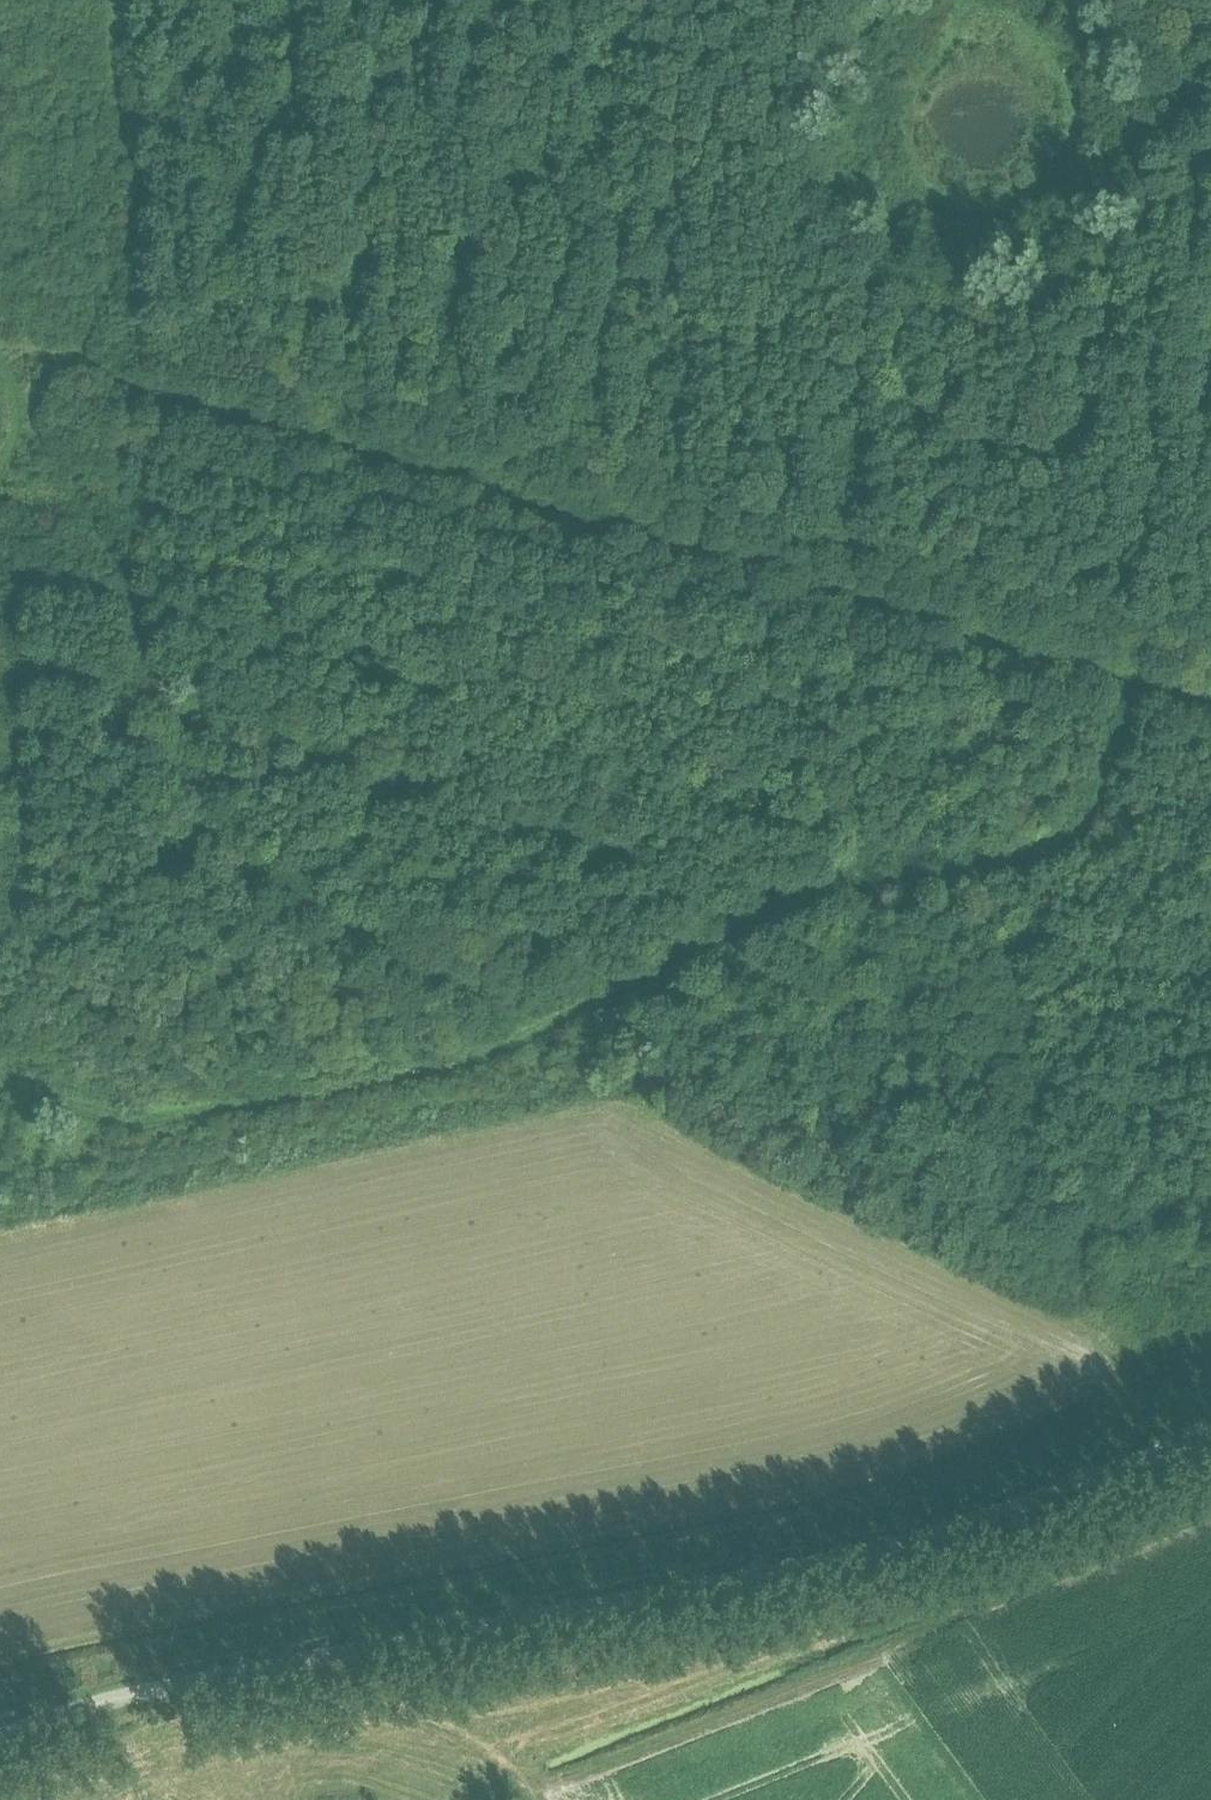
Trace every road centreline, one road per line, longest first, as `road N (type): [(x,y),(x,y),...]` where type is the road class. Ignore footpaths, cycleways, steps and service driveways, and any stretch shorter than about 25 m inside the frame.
road 1 (unclassified): [(1210,1431),(1030,1501),(844,1558),(94,1704),(0,1736)]

